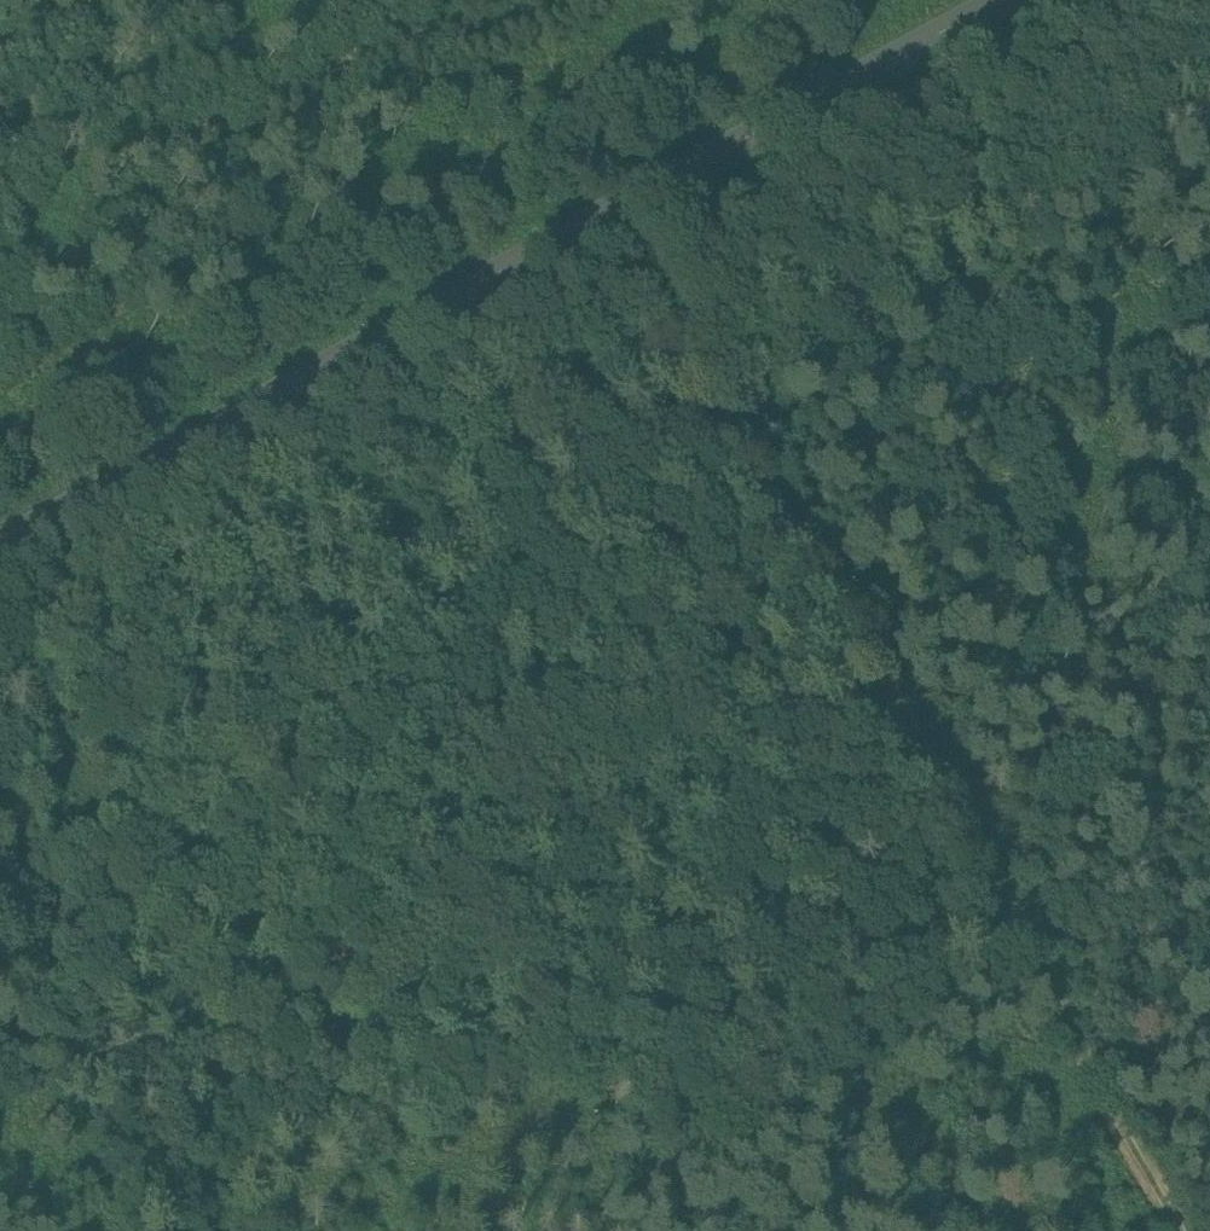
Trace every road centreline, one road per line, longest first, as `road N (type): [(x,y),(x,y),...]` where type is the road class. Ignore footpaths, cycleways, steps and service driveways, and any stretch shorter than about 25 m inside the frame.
road 1 (track): [(1199,1230),(520,0)]
road 2 (secondary): [(0,542),(990,0)]

